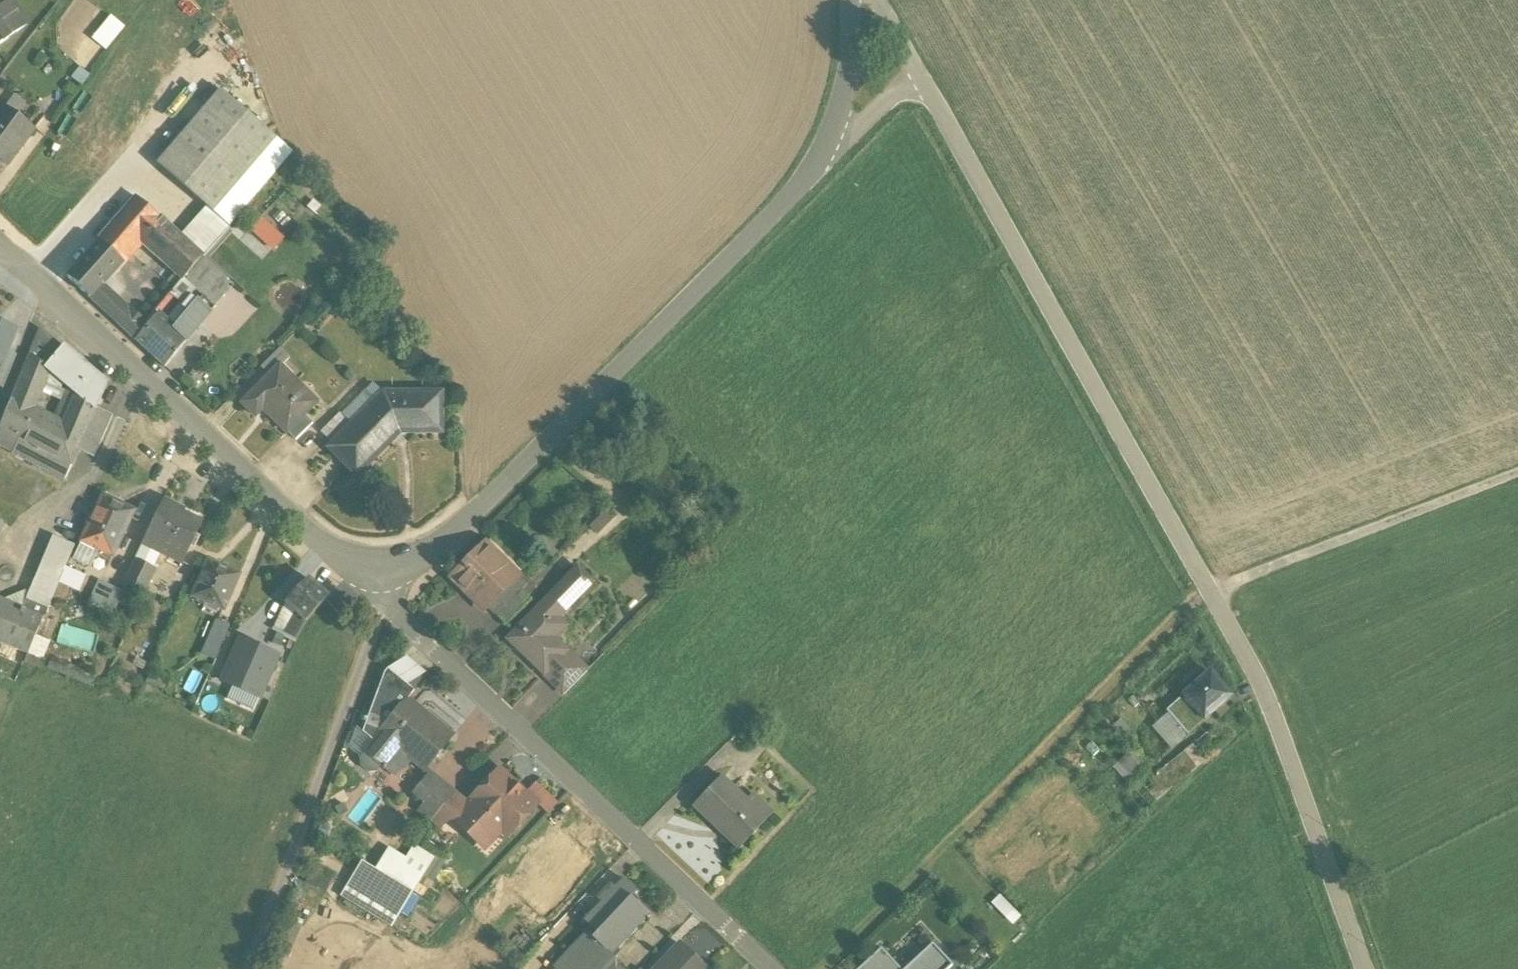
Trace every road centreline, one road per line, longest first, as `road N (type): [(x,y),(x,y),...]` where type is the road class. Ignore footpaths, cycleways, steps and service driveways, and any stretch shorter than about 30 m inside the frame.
road 1 (residential): [(918,74),(1251,666),(1365,968)]
road 2 (unclassified): [(829,151),(659,331),(441,541),(383,575)]
road 3 (residential): [(383,575),(397,613),(769,968)]
road 4 (track): [(1212,596),(849,968)]
road 5 (unclassified): [(383,575),(324,549),(0,252)]
road 6 (track): [(387,594),(252,968)]
road 7 (track): [(1212,596),(1517,474)]
road 8 (unclassified): [(851,0),(846,91),(829,151)]

